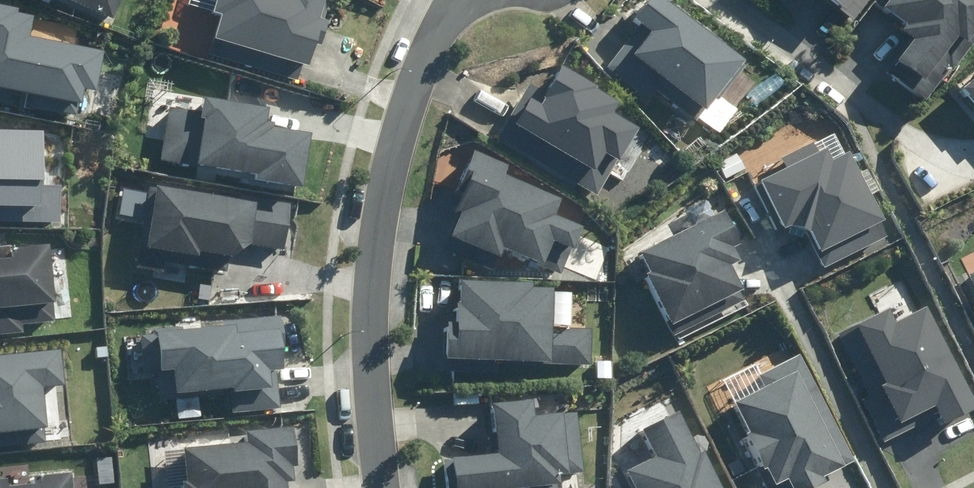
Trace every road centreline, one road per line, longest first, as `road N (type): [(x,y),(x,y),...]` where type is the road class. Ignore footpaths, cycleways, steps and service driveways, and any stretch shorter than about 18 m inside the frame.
road 1 (residential): [(381,487),(369,352),(385,181),(433,38),(457,0)]

